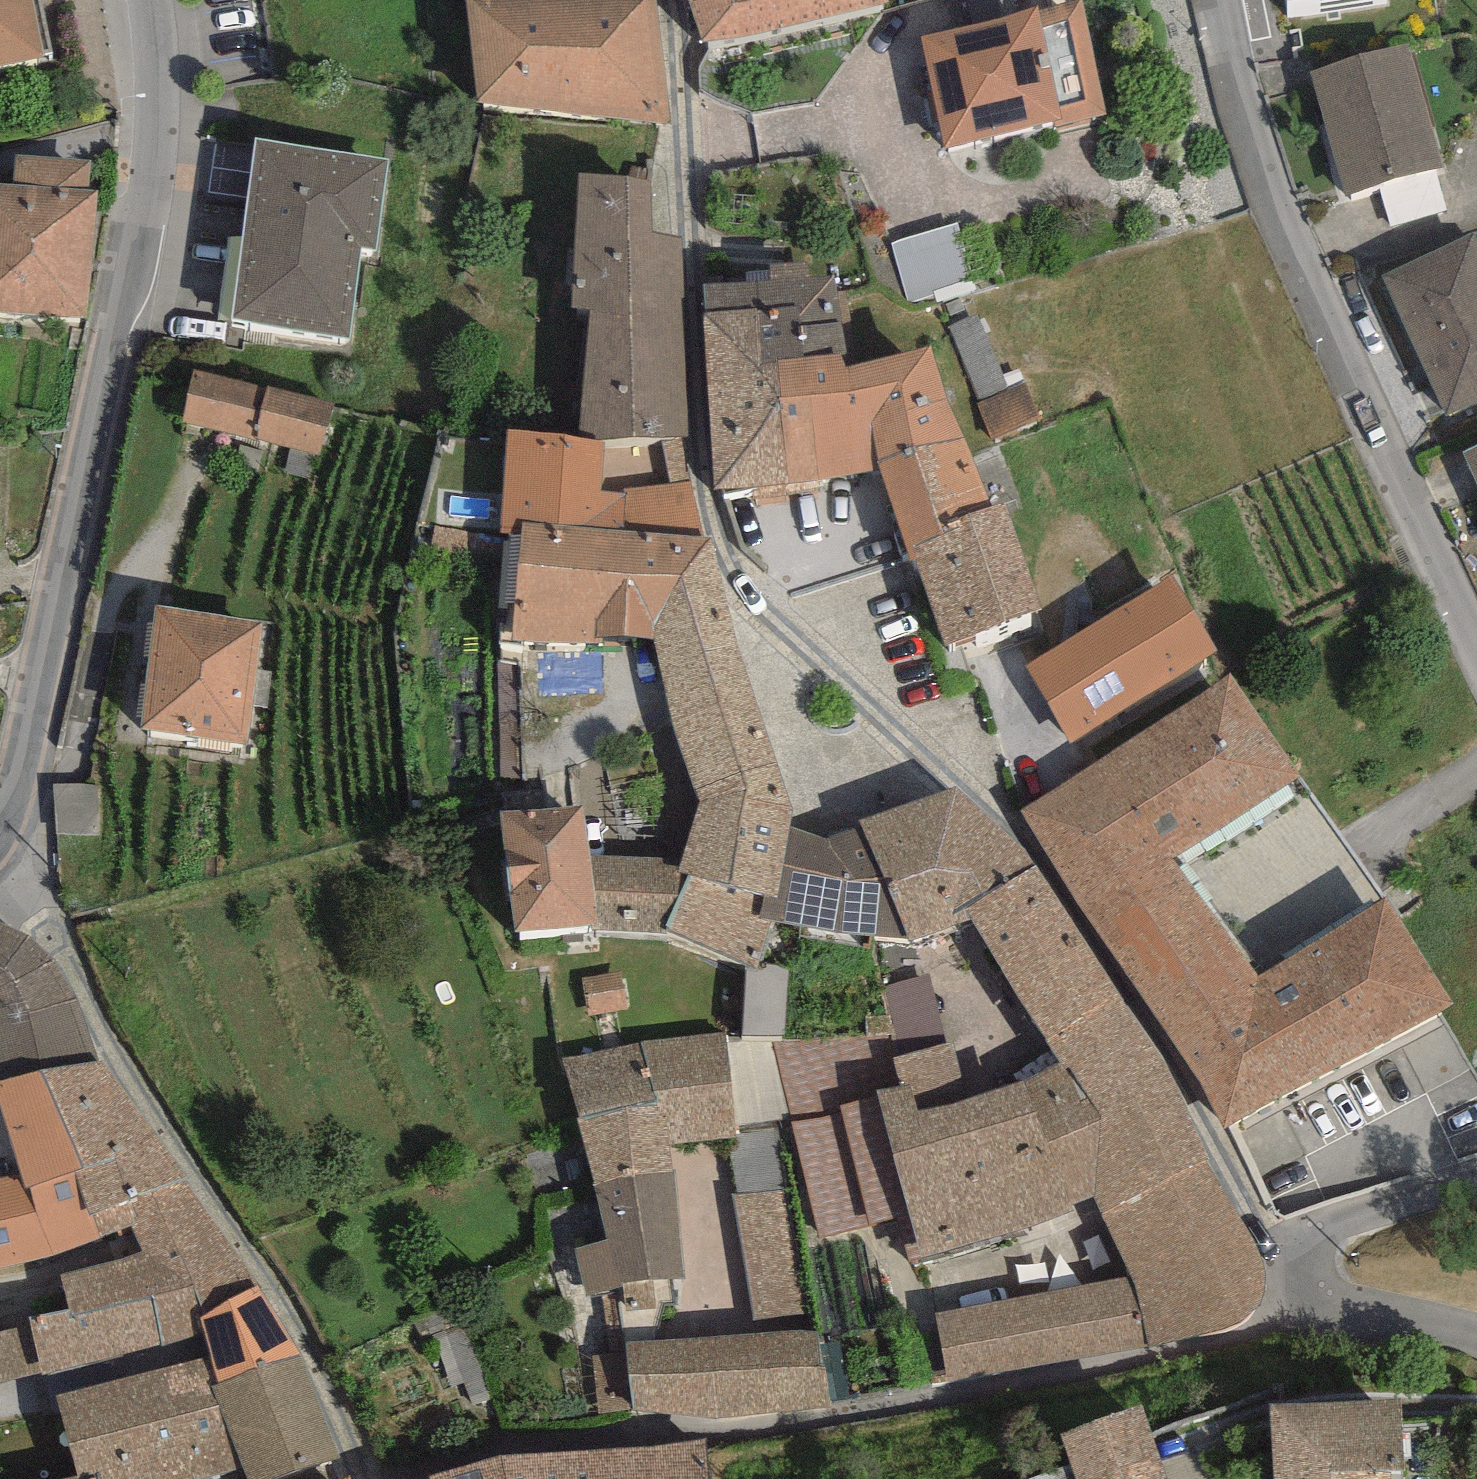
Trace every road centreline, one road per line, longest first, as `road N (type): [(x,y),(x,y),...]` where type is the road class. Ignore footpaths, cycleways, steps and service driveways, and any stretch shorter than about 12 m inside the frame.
road 1 (residential): [(151,0),(166,112),(153,189),(72,577),(0,839)]
road 2 (residential): [(0,844),(26,905),(52,927),(143,1097),(309,1347),(360,1478)]
road 3 (residential): [(1193,0),(1476,657)]
road 4 (residential): [(1476,1183),(1361,1218),(1301,1272),(1335,1324),(1476,1346)]

